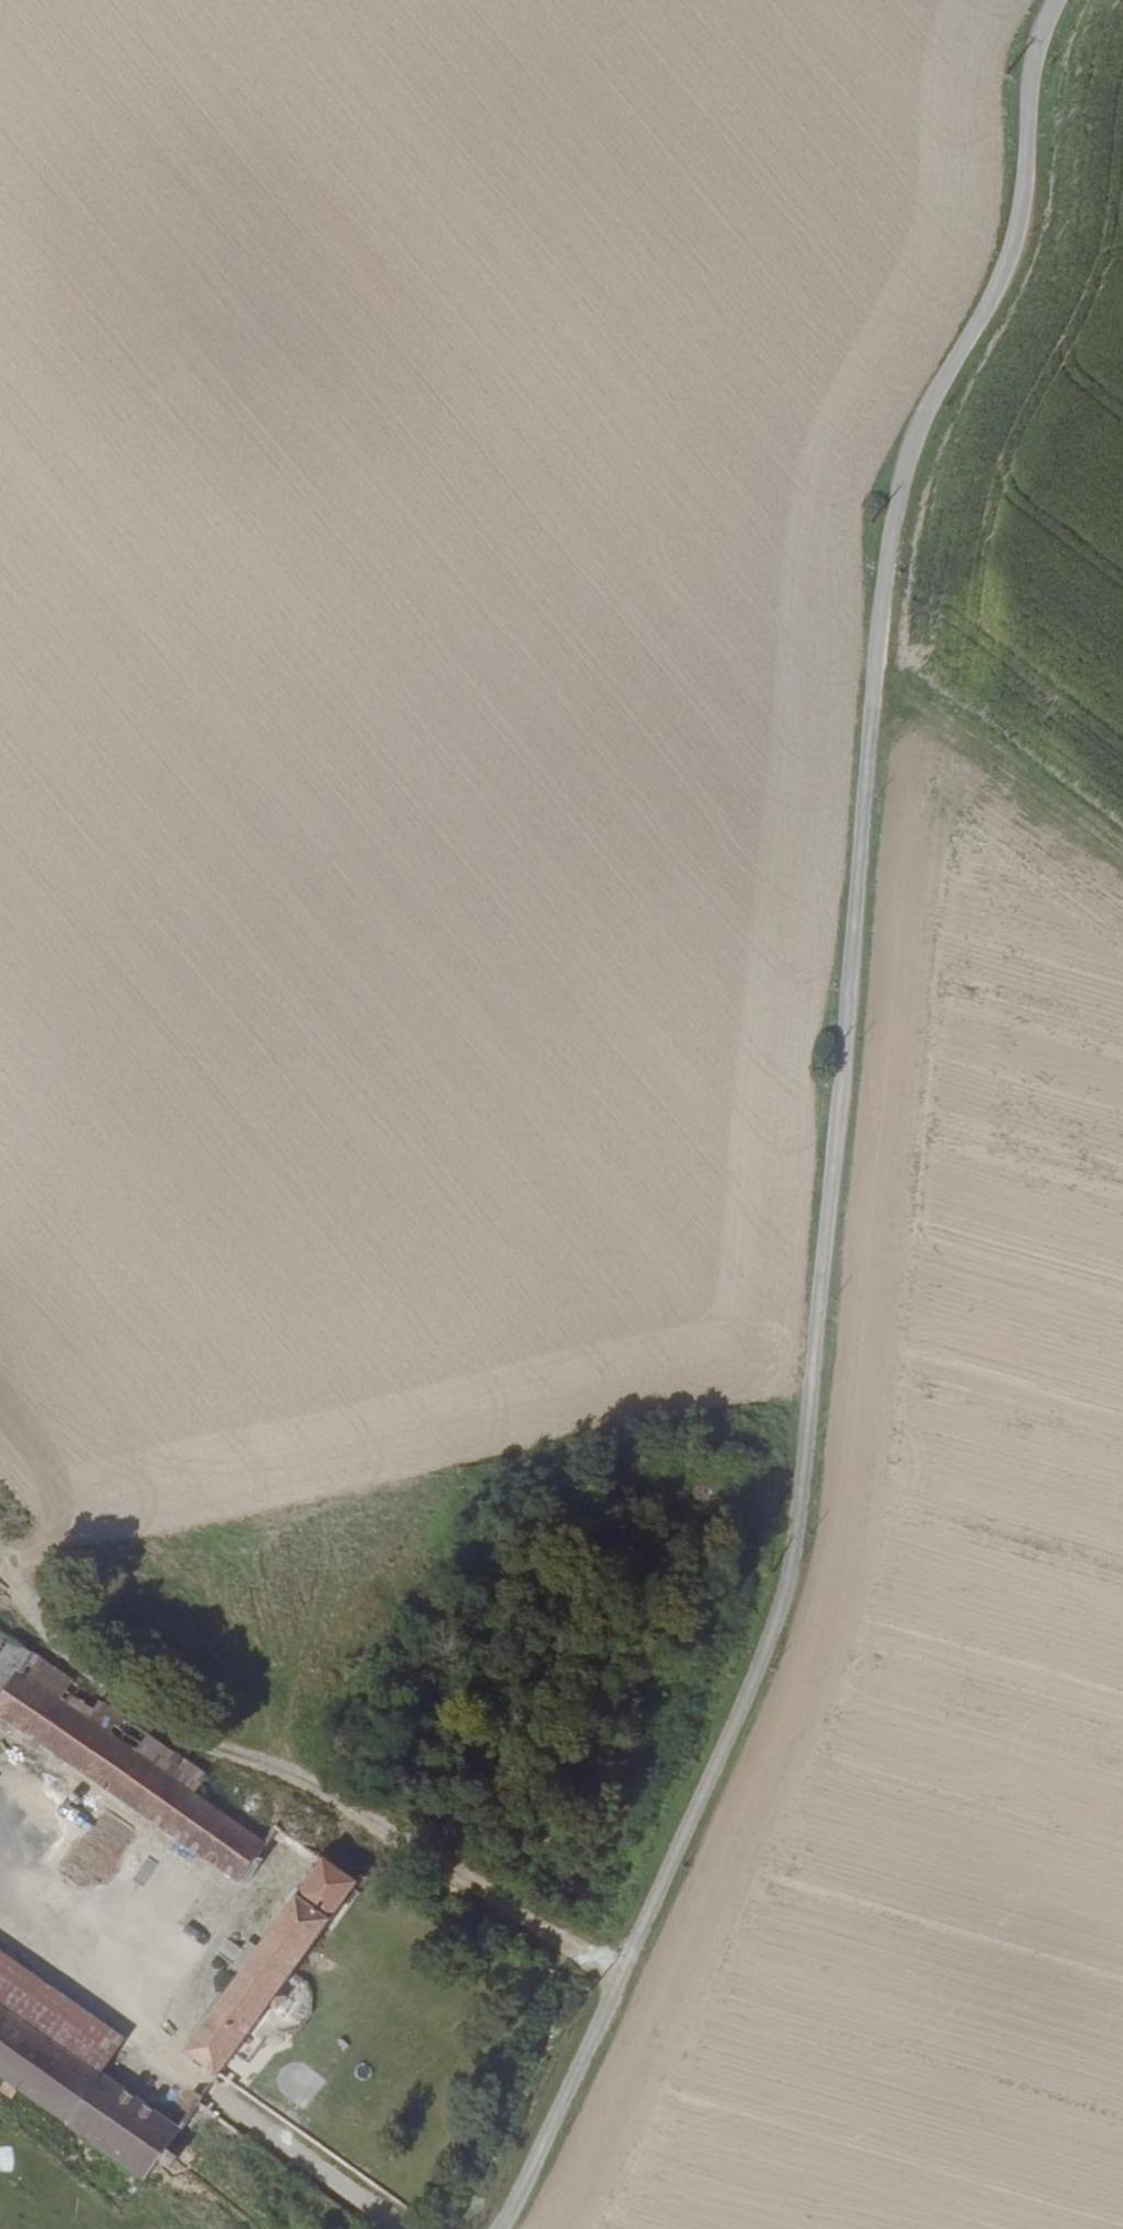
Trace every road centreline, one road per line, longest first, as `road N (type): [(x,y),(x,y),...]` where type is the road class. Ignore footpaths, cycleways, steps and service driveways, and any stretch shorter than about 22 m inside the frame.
road 1 (unclassified): [(1056,0),(1028,105),(1021,247),(921,421),(889,525),(789,1593),(505,2228)]

